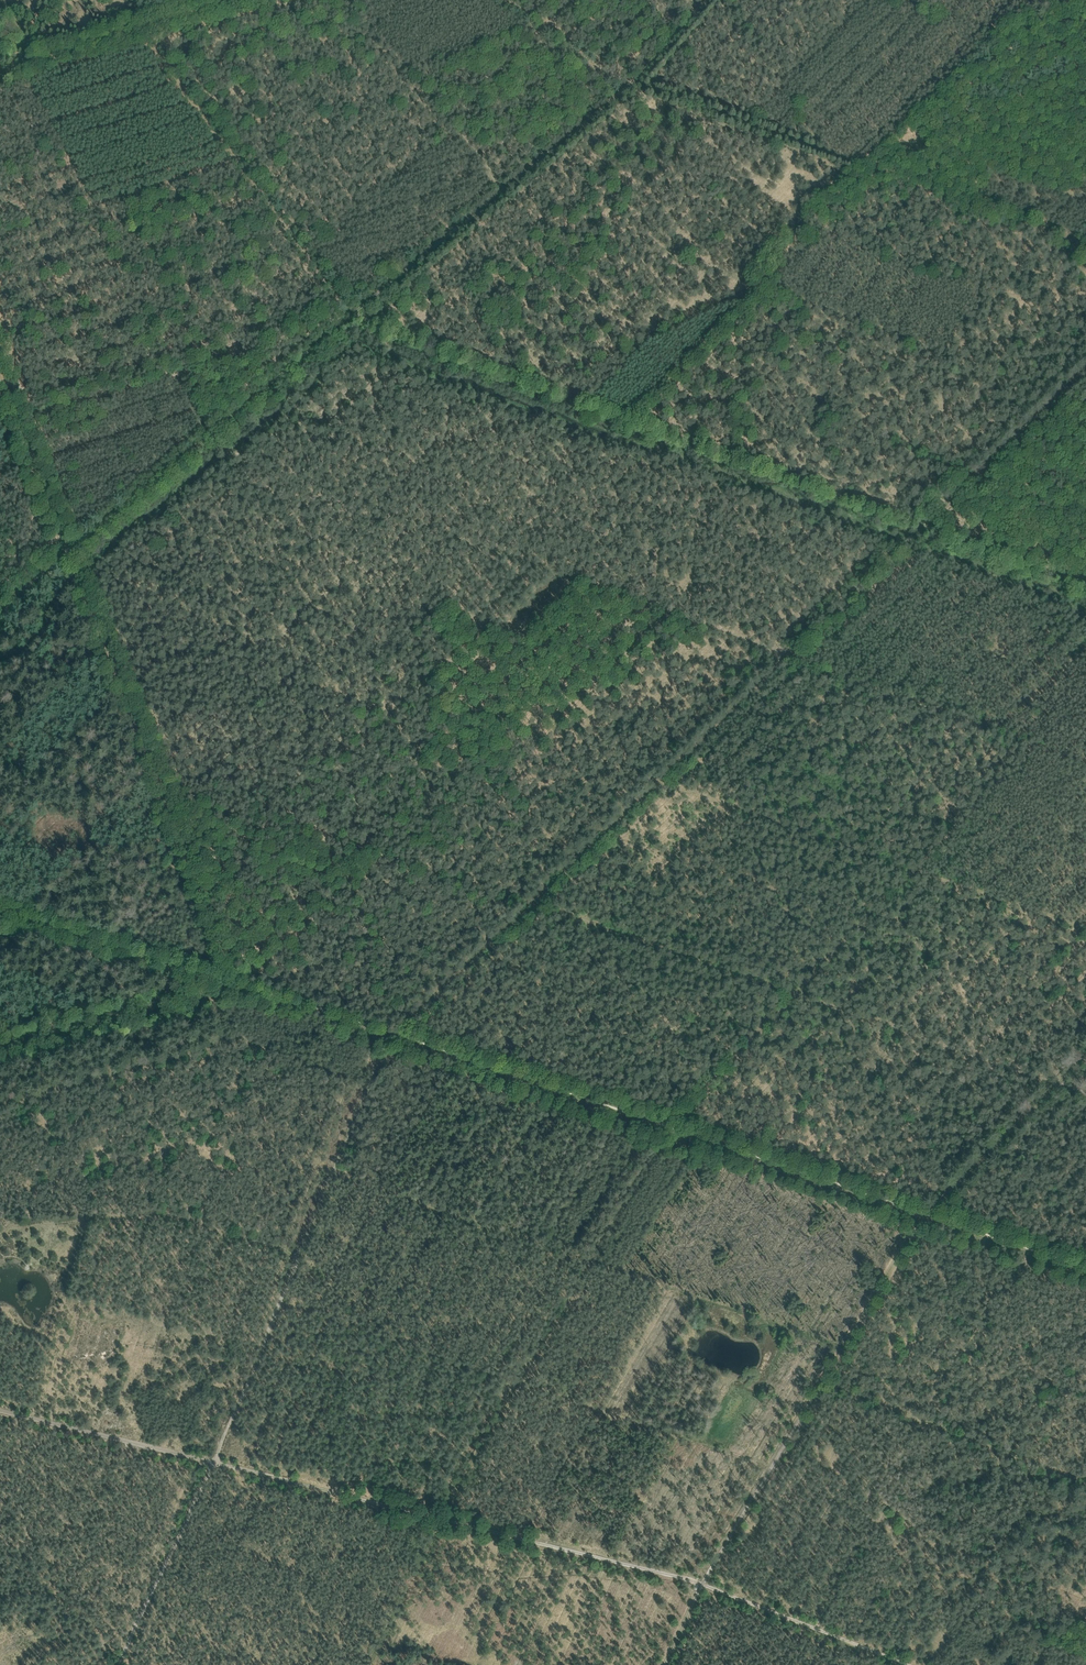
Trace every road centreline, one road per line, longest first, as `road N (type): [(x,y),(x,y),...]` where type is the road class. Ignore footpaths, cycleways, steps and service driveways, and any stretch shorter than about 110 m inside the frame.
road 1 (track): [(118,1664),(219,1466),(393,1034),(923,525)]
road 2 (track): [(0,908),(1085,1272)]
road 3 (track): [(0,1412),(703,1584),(910,1664)]
road 4 (track): [(0,609),(641,77),(708,0)]
road 5 (track): [(1030,747),(790,653),(229,457),(205,441)]
road 6 (track): [(650,946),(507,892),(275,825),(350,691),(631,806)]
road 7 (track): [(1085,585),(354,315)]
road 8 (track): [(665,1664),(703,1584),(929,1213),(1062,1081)]
road 9 (track): [(667,1128),(1085,692)]
road 10 (track): [(69,552),(238,984)]
road 11 (track): [(371,1664),(440,1520),(521,1381)]
road 12 (track): [(1085,1484),(826,1379)]
road 13 (track): [(238,984),(0,1045)]
road 14 (track): [(80,580),(268,432)]

